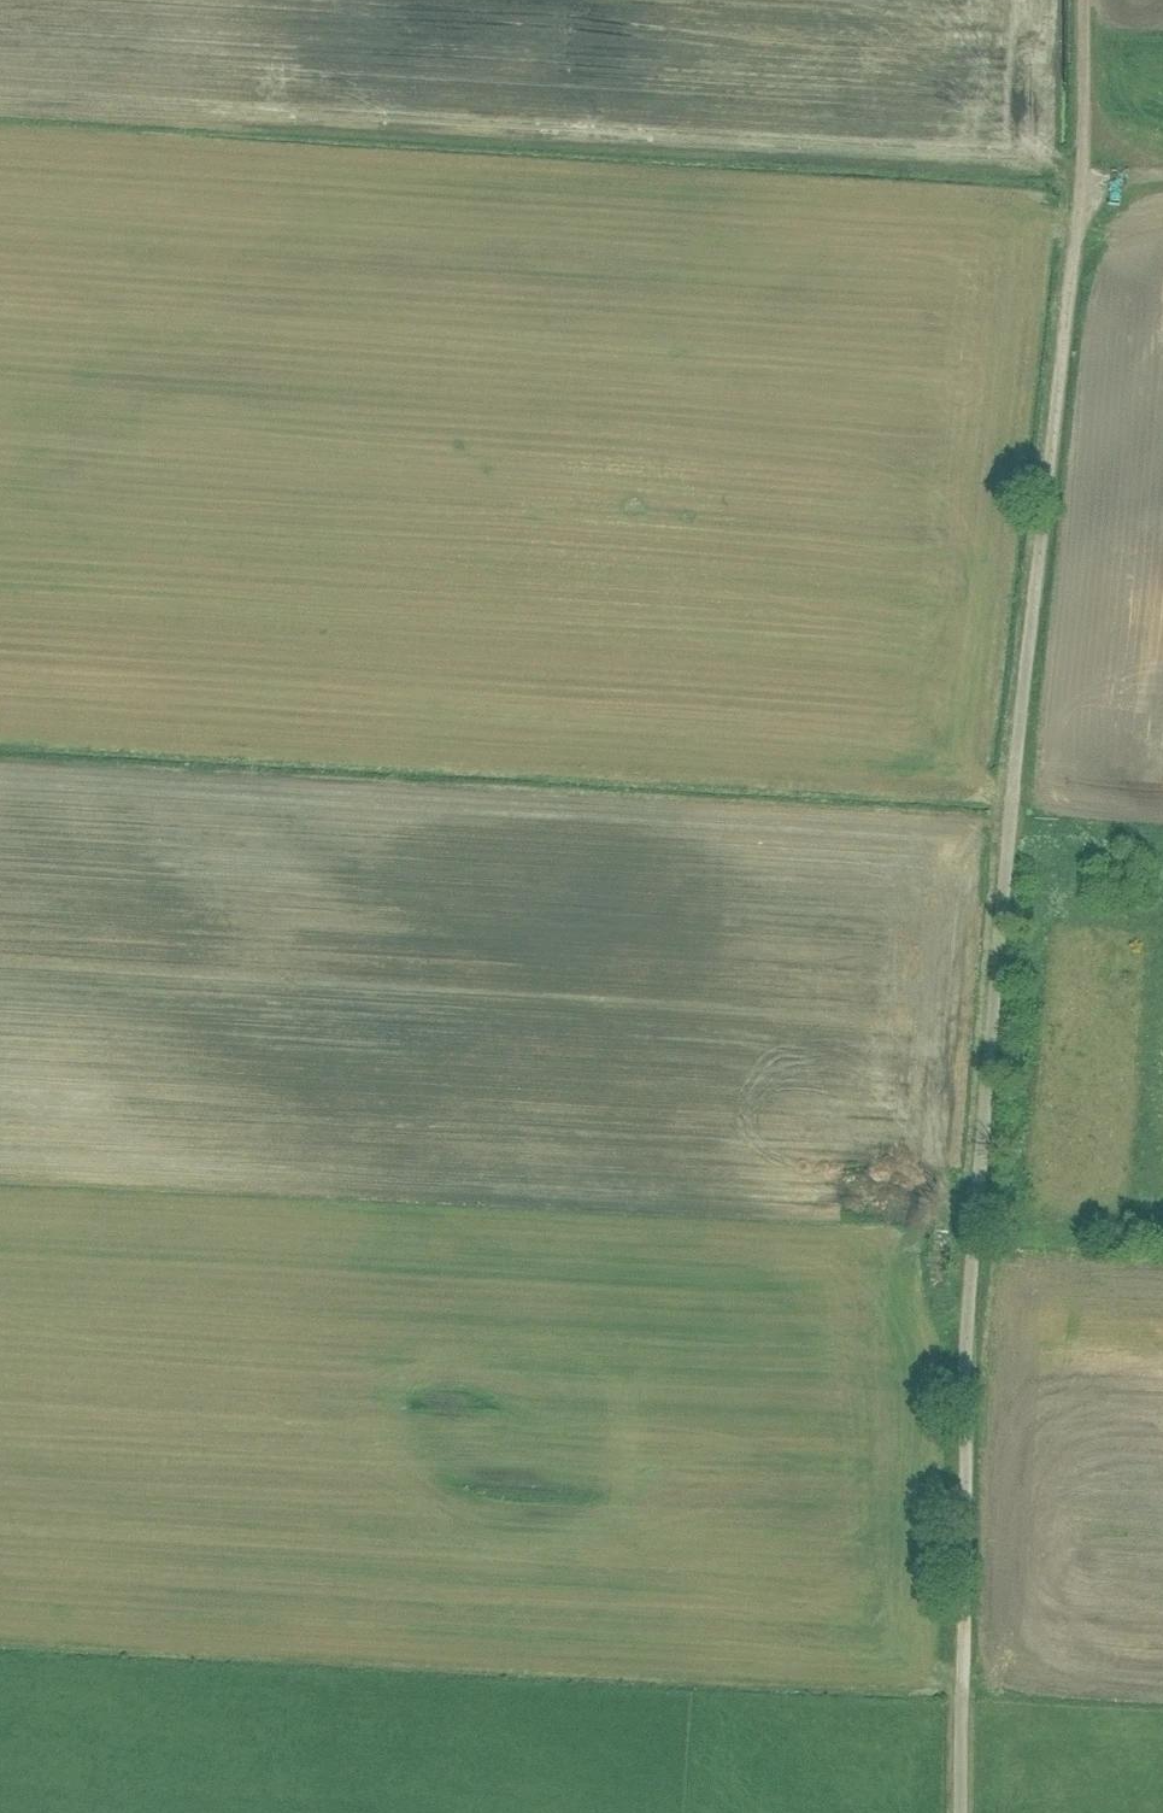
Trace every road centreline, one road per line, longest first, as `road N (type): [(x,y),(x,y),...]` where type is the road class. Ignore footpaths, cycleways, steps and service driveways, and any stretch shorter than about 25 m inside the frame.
road 1 (unclassified): [(958,1812),(960,1337),(1079,256),(1082,0)]

